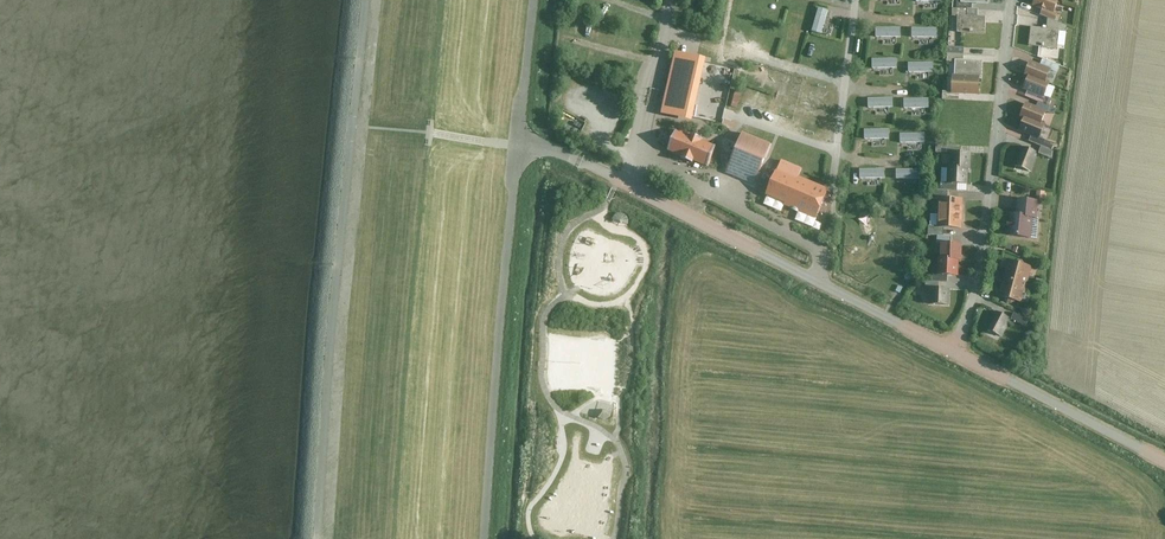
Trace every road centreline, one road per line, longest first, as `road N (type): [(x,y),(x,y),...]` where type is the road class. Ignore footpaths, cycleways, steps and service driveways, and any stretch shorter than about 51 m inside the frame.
road 1 (track): [(371,0),(315,538)]
road 2 (unclassified): [(956,349),(561,147),(521,142)]
road 3 (track): [(486,538),(521,142)]
road 4 (unclassified): [(1012,0),(978,284),(956,349)]
road 5 (unclassified): [(1164,464),(956,349)]
road 6 (track): [(521,142),(536,0)]

